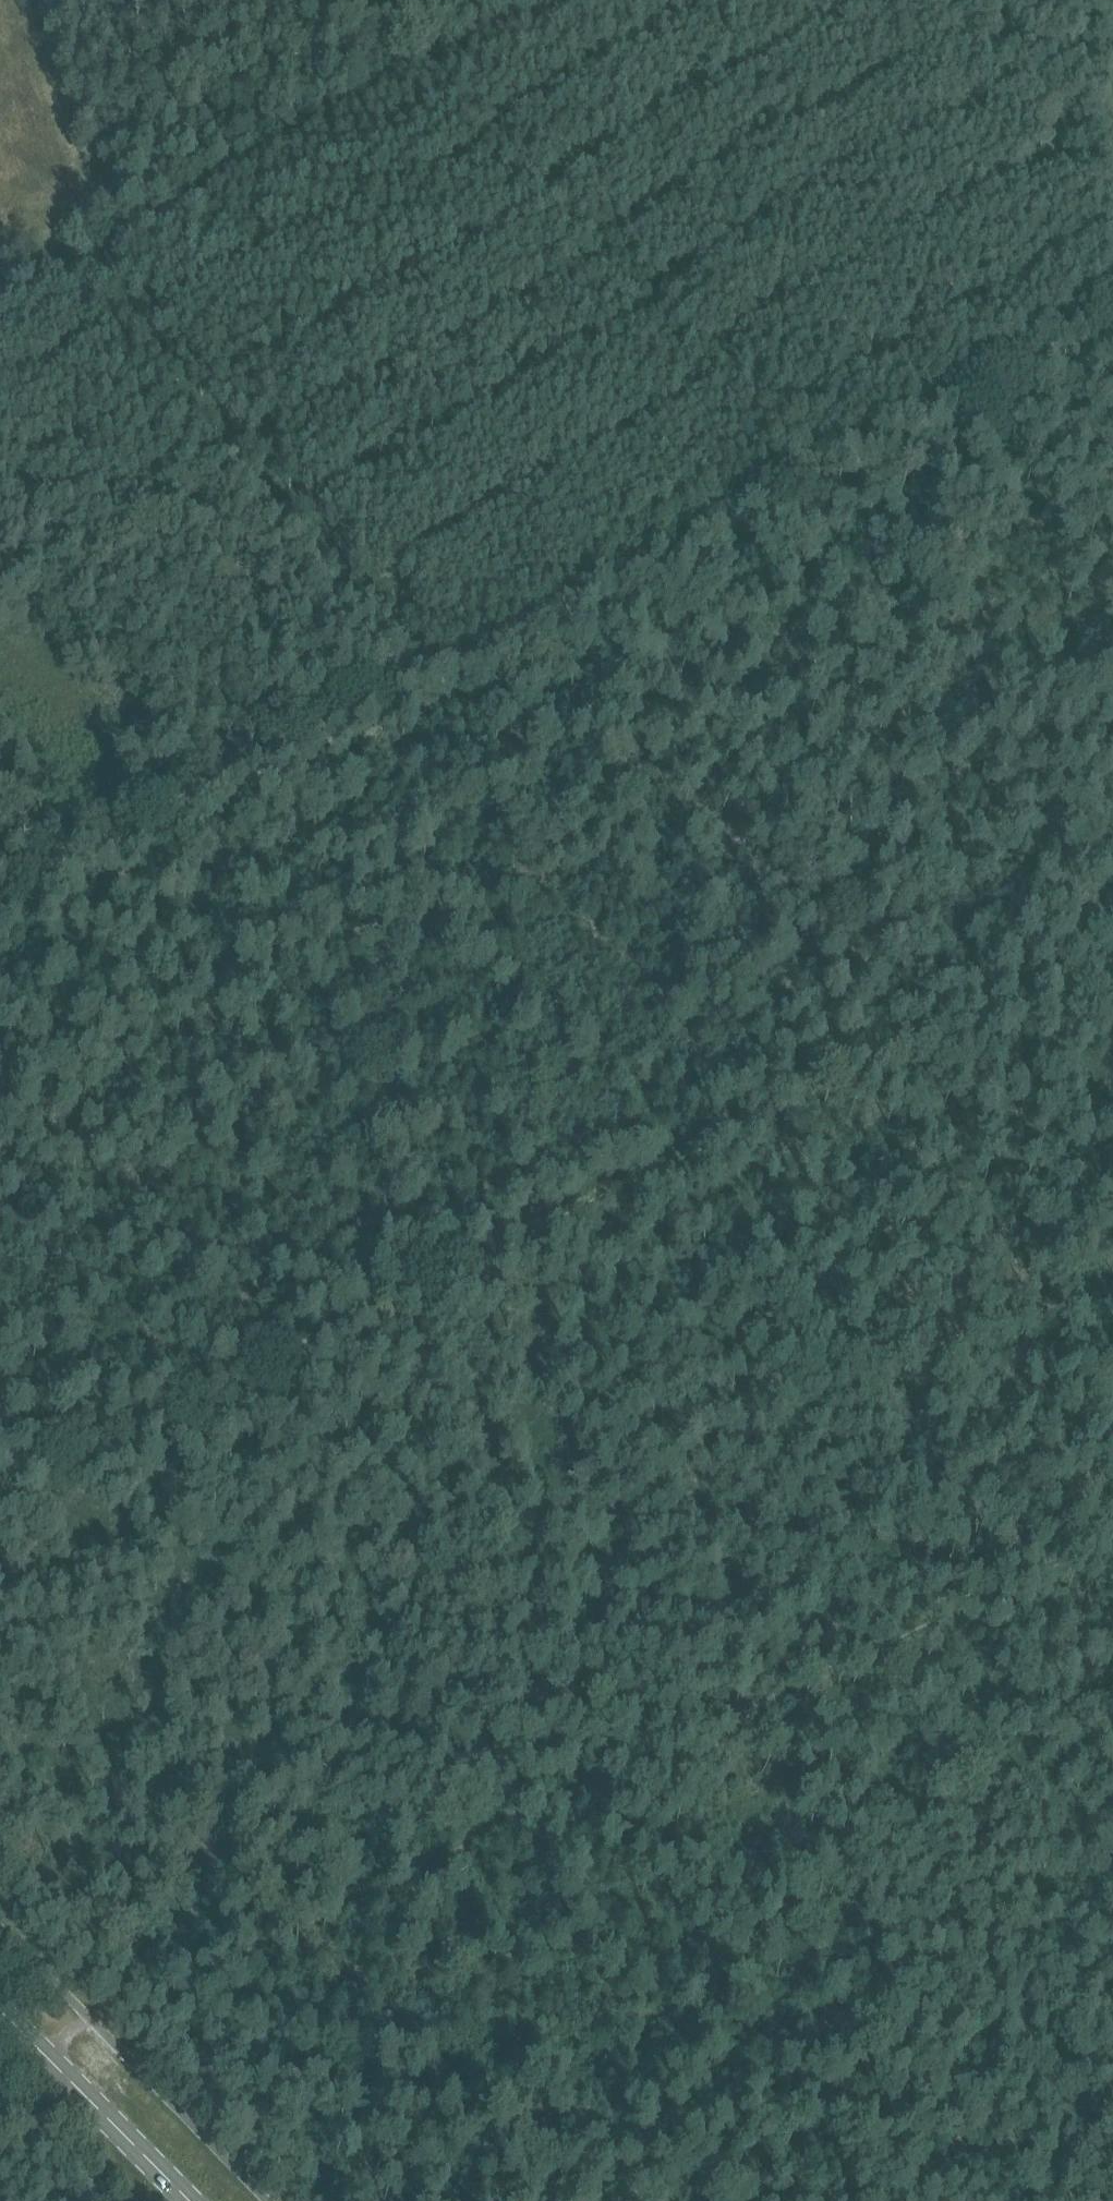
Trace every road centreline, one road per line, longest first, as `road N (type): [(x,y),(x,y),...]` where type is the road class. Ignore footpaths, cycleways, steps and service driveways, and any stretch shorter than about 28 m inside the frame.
road 1 (primary): [(178,2200),(0,2019)]

